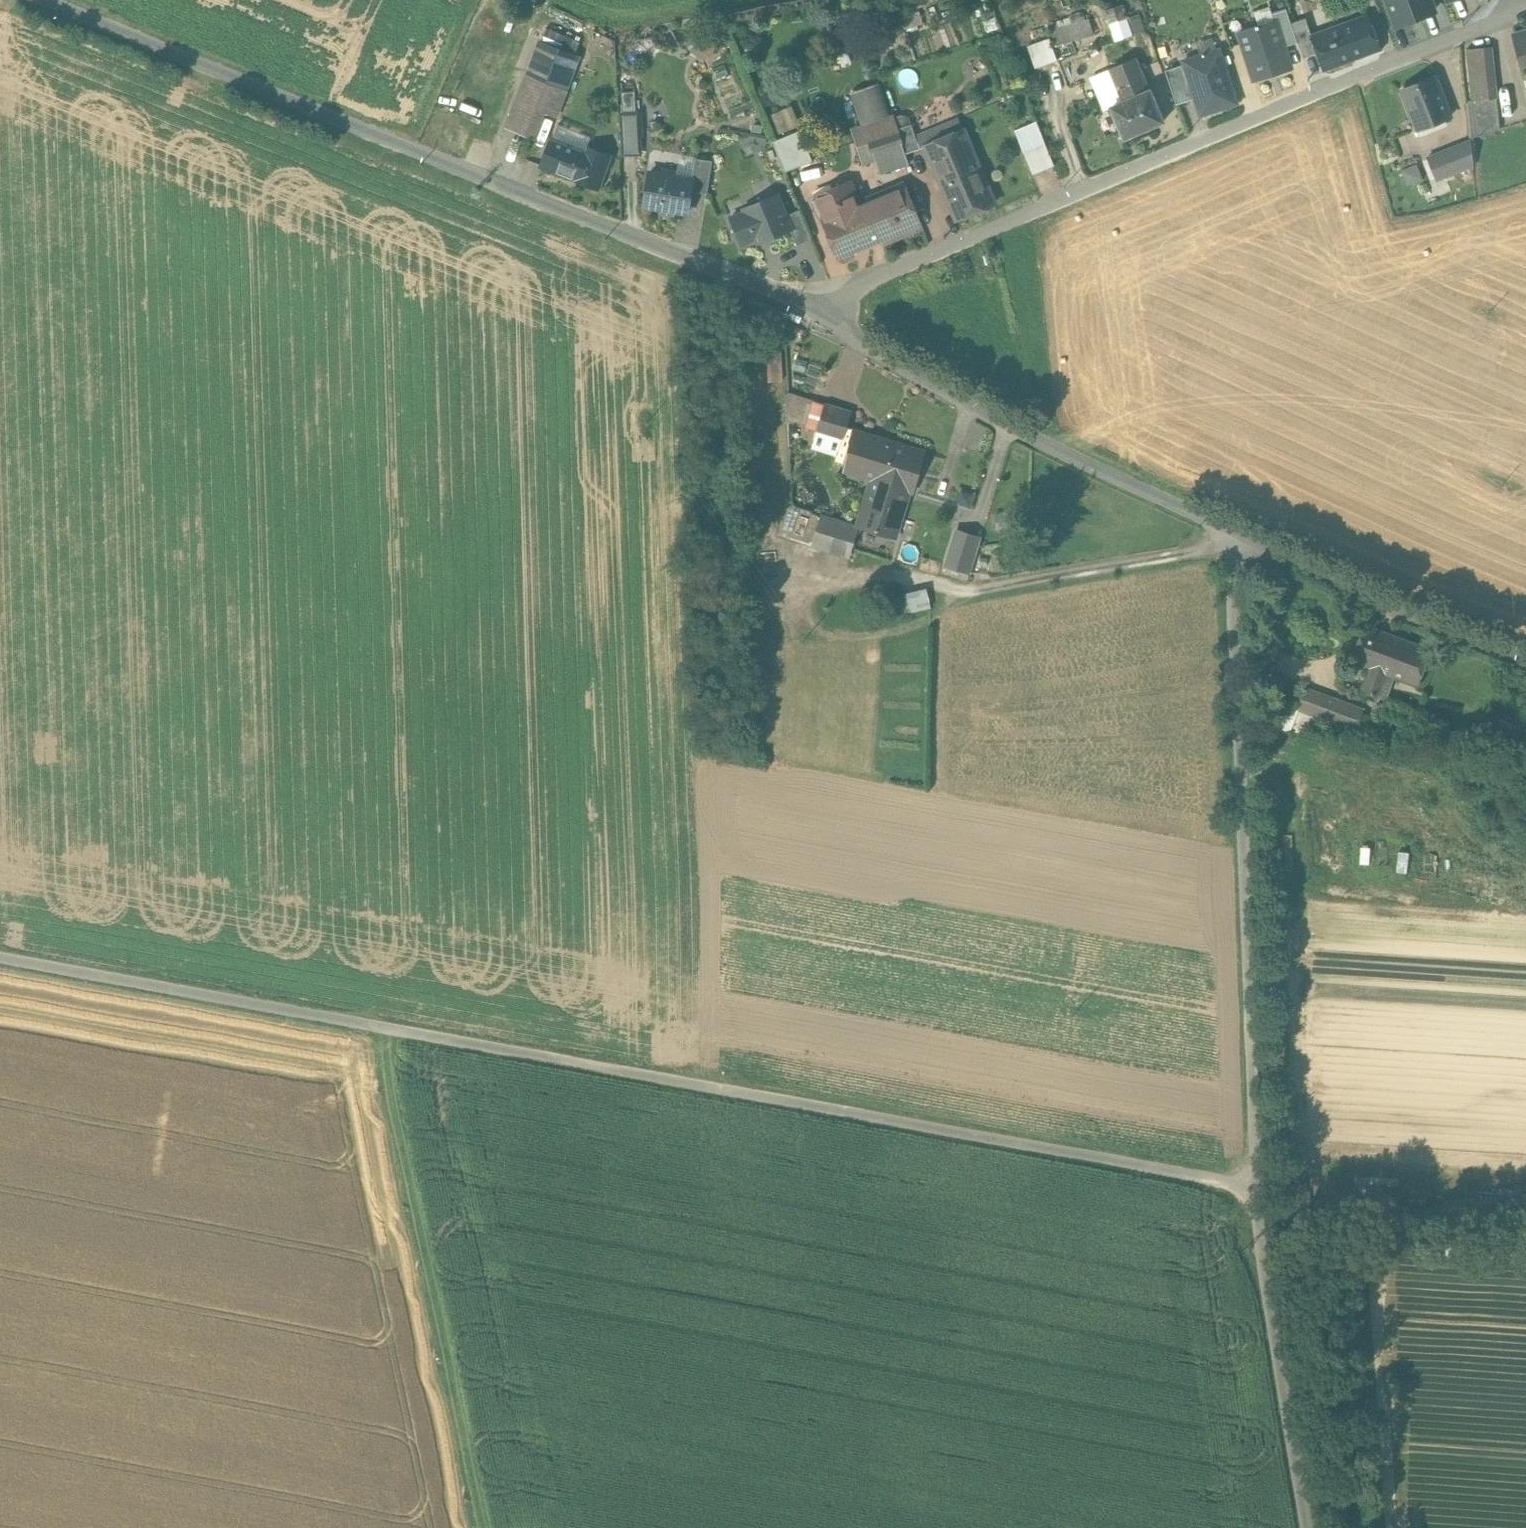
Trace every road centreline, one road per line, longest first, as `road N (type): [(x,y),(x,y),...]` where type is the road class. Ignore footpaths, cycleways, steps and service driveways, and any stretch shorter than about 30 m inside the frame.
road 1 (unclassified): [(1255,1177),(0,959)]
road 2 (unclassified): [(814,307),(43,0)]
road 3 (residential): [(1525,8),(814,307)]
road 4 (unclassified): [(1230,528),(1255,1177)]
road 5 (unclassified): [(1230,528),(926,381),(814,307)]
road 6 (unclassified): [(1255,1177),(1308,1527)]
road 7 (unclassified): [(1525,652),(1230,528)]

